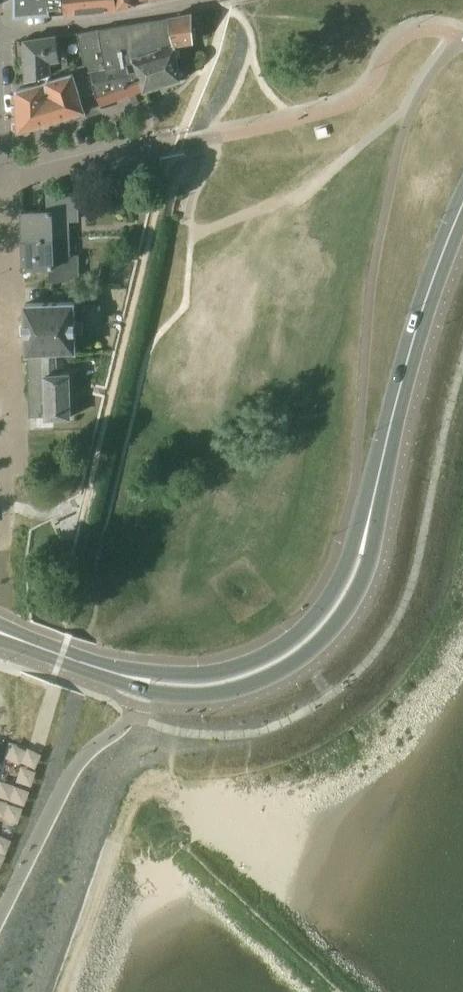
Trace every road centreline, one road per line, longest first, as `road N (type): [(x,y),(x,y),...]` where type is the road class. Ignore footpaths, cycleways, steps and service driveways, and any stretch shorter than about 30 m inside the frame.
road 1 (secondary): [(0,632),(101,671),(194,684),(246,675),(306,641),(353,576),(462,203)]
road 2 (residential): [(0,205),(6,542)]
road 3 (residential): [(209,0),(0,35)]
road 4 (residential): [(153,148),(0,183)]

